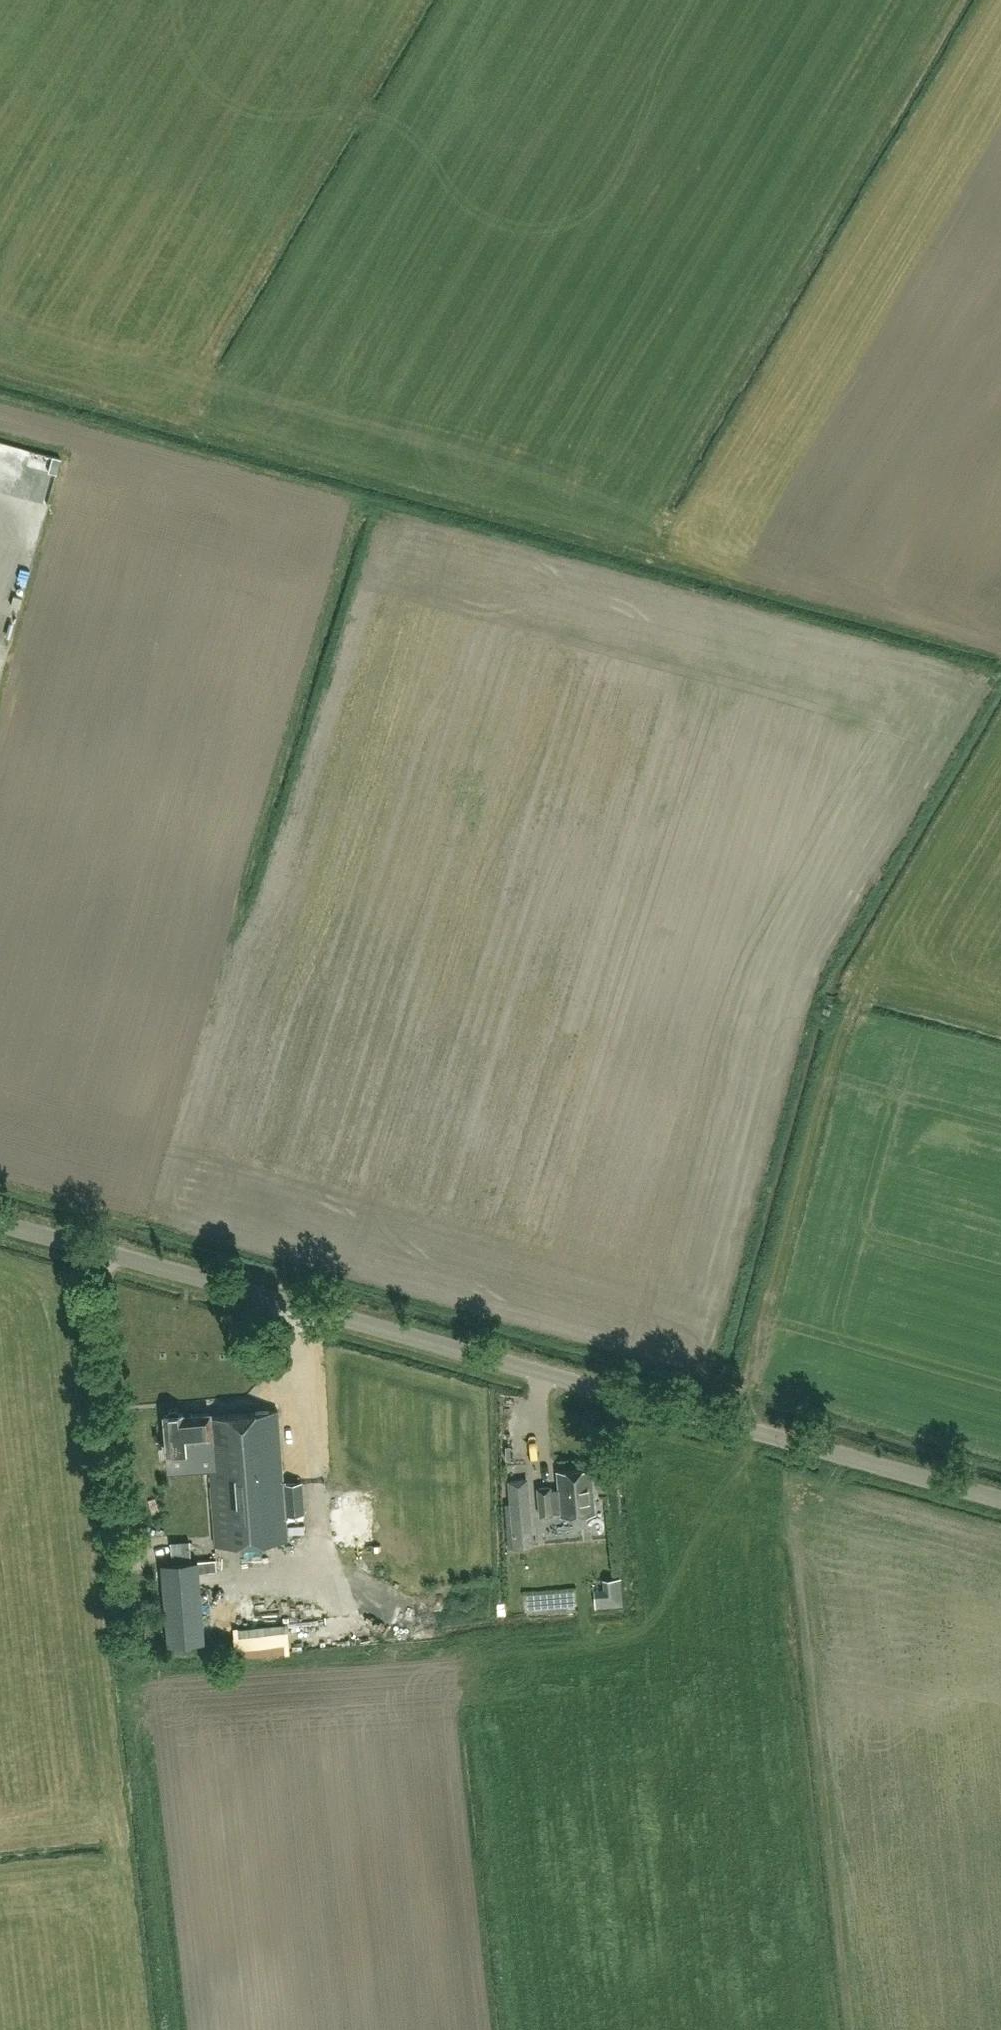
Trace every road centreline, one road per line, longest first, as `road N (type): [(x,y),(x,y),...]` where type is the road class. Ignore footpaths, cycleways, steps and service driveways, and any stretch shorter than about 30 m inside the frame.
road 1 (unclassified): [(1000,1501),(0,1224)]

